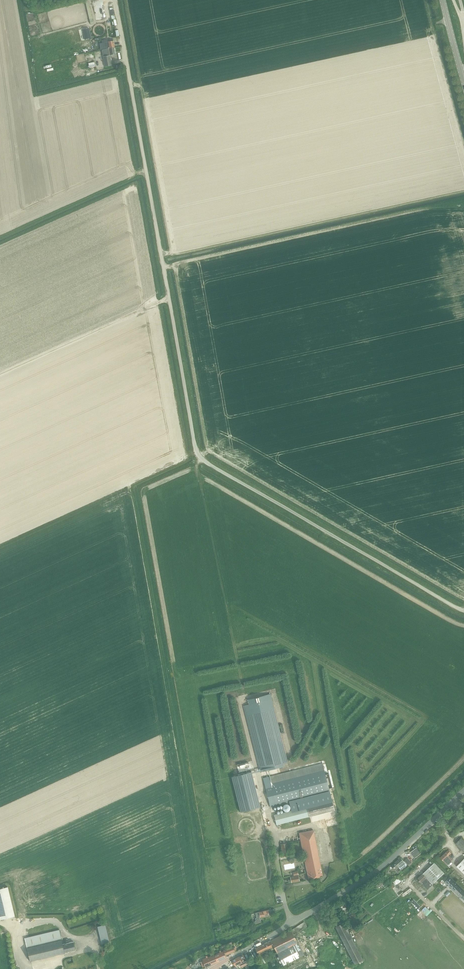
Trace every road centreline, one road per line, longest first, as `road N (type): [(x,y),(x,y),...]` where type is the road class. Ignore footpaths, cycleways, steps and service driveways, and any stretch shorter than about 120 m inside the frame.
road 1 (unclassified): [(463,610),(197,458),(115,0)]
road 2 (track): [(324,865),(321,823),(272,834),(197,458)]
road 3 (tertiary): [(216,967),(384,866),(463,792)]
road 4 (track): [(0,375),(170,298)]

